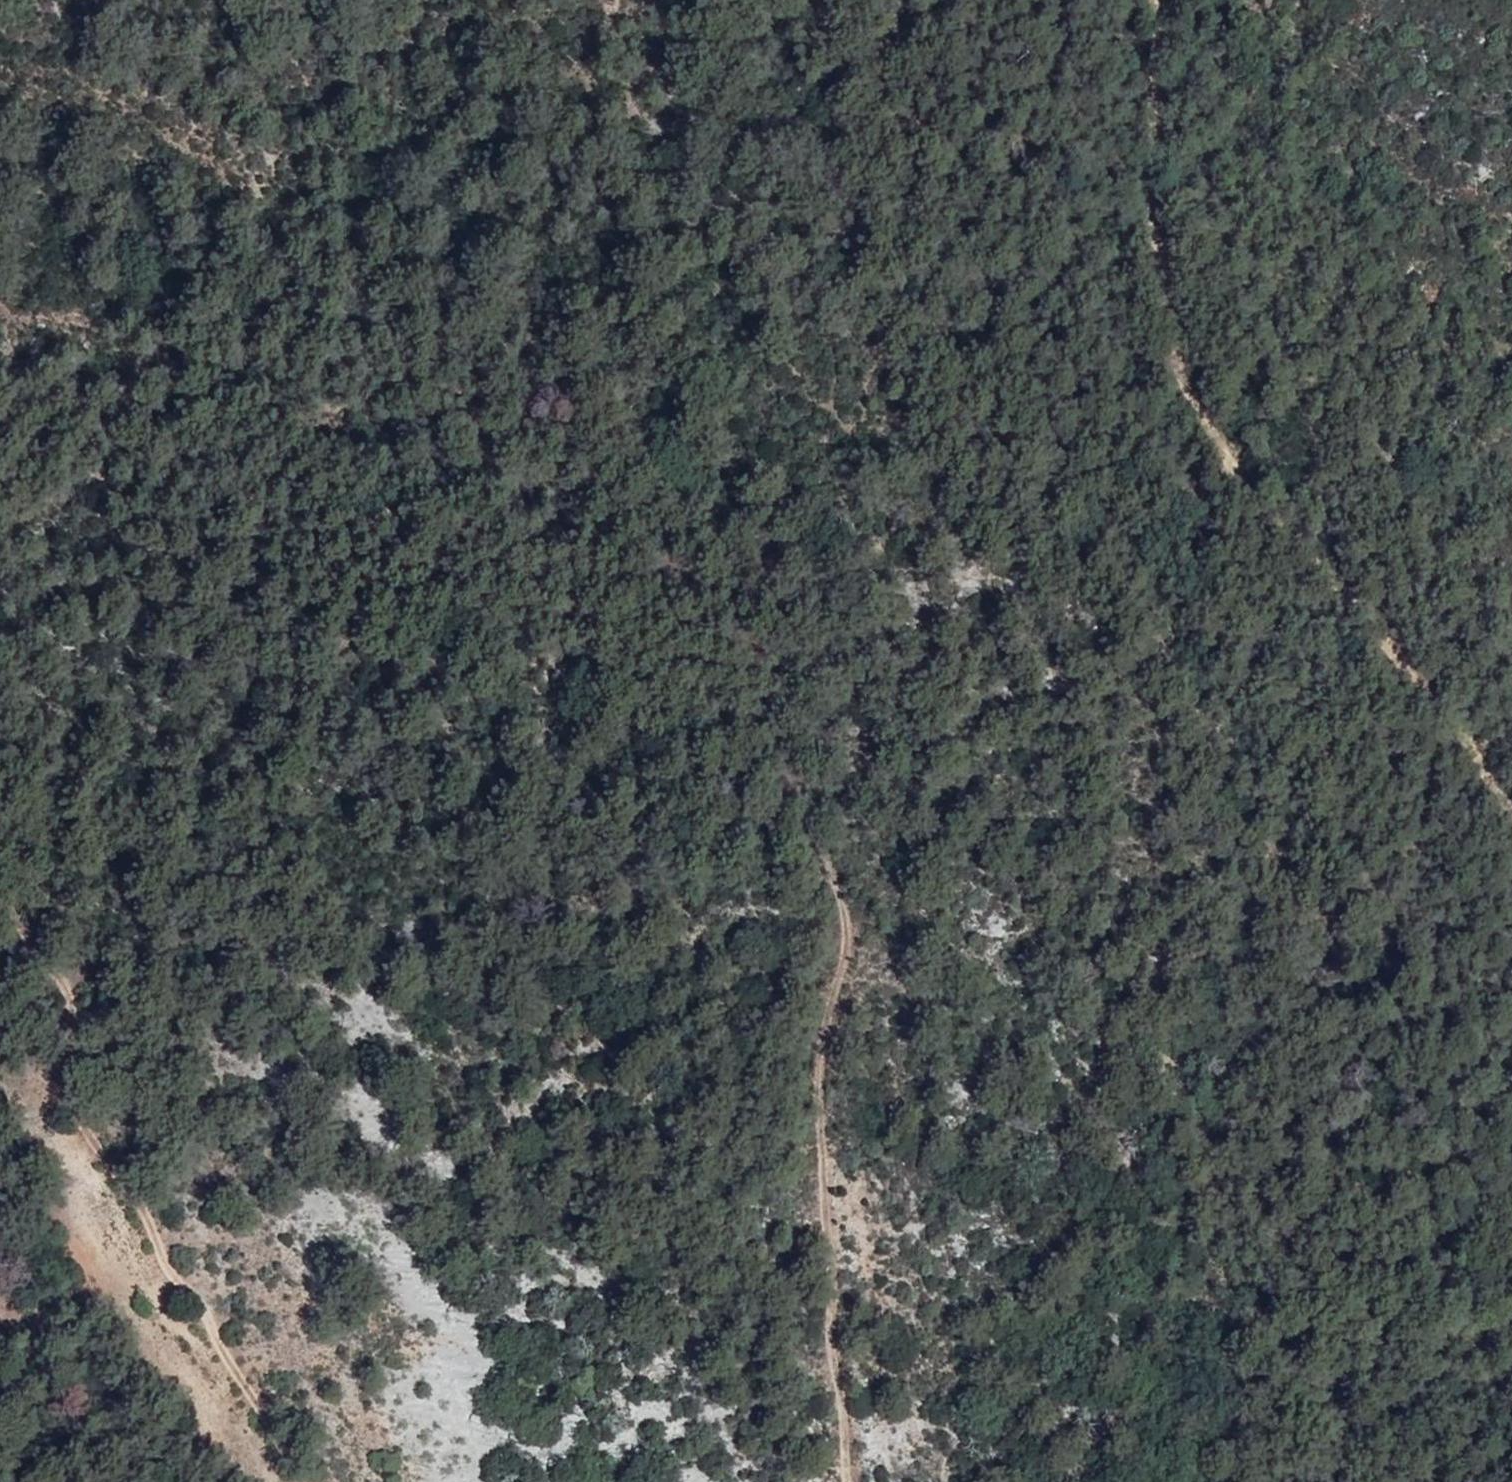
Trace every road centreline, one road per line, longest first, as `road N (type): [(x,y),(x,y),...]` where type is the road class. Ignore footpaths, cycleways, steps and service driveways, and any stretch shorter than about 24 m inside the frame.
road 1 (track): [(1130,0),(1084,290),(1511,757)]
road 2 (track): [(317,1481),(85,1098),(57,984),(0,885)]

